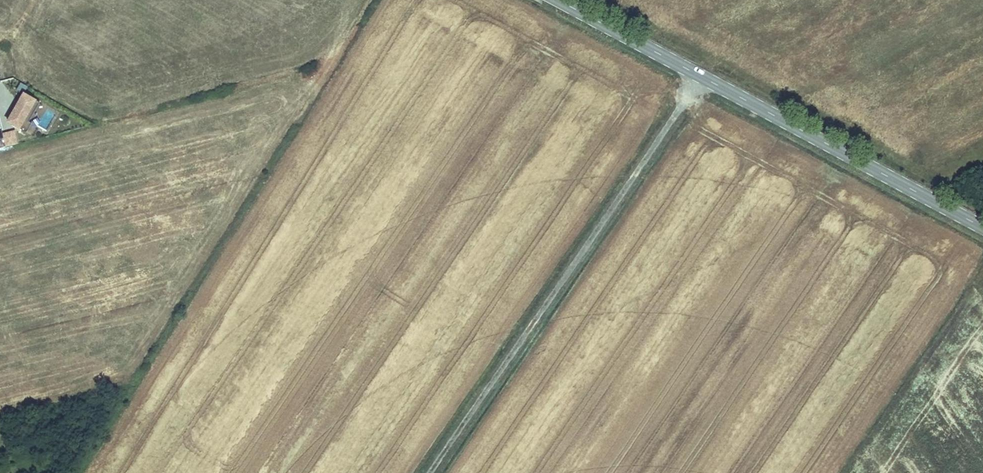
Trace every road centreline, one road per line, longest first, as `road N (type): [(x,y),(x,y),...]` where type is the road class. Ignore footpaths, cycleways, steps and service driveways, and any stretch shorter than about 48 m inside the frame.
road 1 (unclassified): [(701,76),(431,472)]
road 2 (secondary): [(982,227),(701,76)]
road 3 (secondary): [(701,76),(557,0)]

